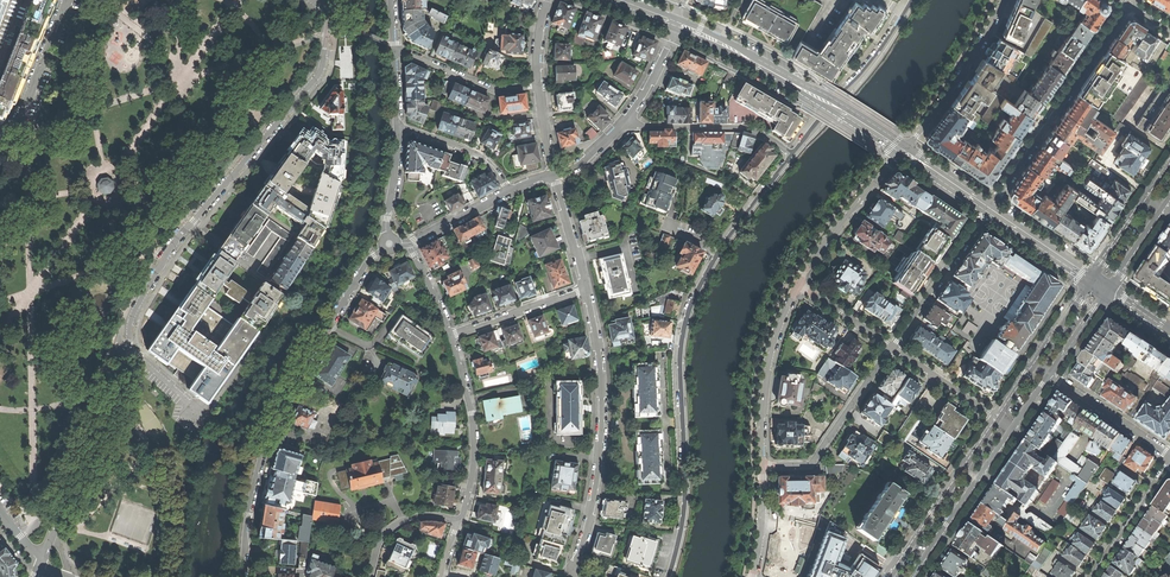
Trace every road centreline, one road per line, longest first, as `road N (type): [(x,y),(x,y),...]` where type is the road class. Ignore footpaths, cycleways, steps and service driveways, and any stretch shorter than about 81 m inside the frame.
road 1 (residential): [(128,350),(135,311),(166,256),(317,77),(328,17),(310,0)]
road 2 (residential): [(242,576),(264,449),(312,351),(369,261),(389,243)]
road 3 (unclassified): [(720,250),(682,339),(685,503),(669,576)]
road 4 (residential): [(570,576),(589,522),(601,430),(586,288)]
road 5 (secondary): [(902,152),(679,25)]
road 6 (residential): [(988,209),(1130,4)]
road 7 (residential): [(50,539),(128,350)]
road 8 (unclassified): [(914,0),(874,64),(793,155)]
road 9 (residential): [(760,465),(809,465),(891,347)]
road 10 (secondary): [(995,418),(887,576)]
road 11 (residential): [(450,336),(474,436),(459,519)]
road 12 (residential): [(760,465),(765,367),(797,284)]
road 13 (residential): [(902,152),(968,66),(1004,0)]
road 14 (residential): [(793,155),(748,130),(625,121)]
road 15 (secondary): [(915,576),(1014,432)]
road 16 (residential): [(891,347),(988,209)]
road 17 (residential): [(797,284),(902,152)]
road 18 (residential): [(540,85),(494,91),(393,48)]
road 19 (residential): [(0,137),(19,120),(67,0)]
road 20 (residential): [(450,336),(586,288)]
road 21 (residential): [(1053,375),(1169,456)]
road 22 (secondary): [(1169,163),(1091,279)]
road 23 (residential): [(1169,464),(1093,576)]
road 24 (residential): [(508,191),(478,155),(397,125)]
road 25 (residential): [(995,418),(891,347)]
road 26 (secondary): [(1091,279),(988,209)]
road 27 (residential): [(459,519),(427,515),(398,524),(379,545),(371,576)]
road 28 (residential): [(397,125),(389,243)]

